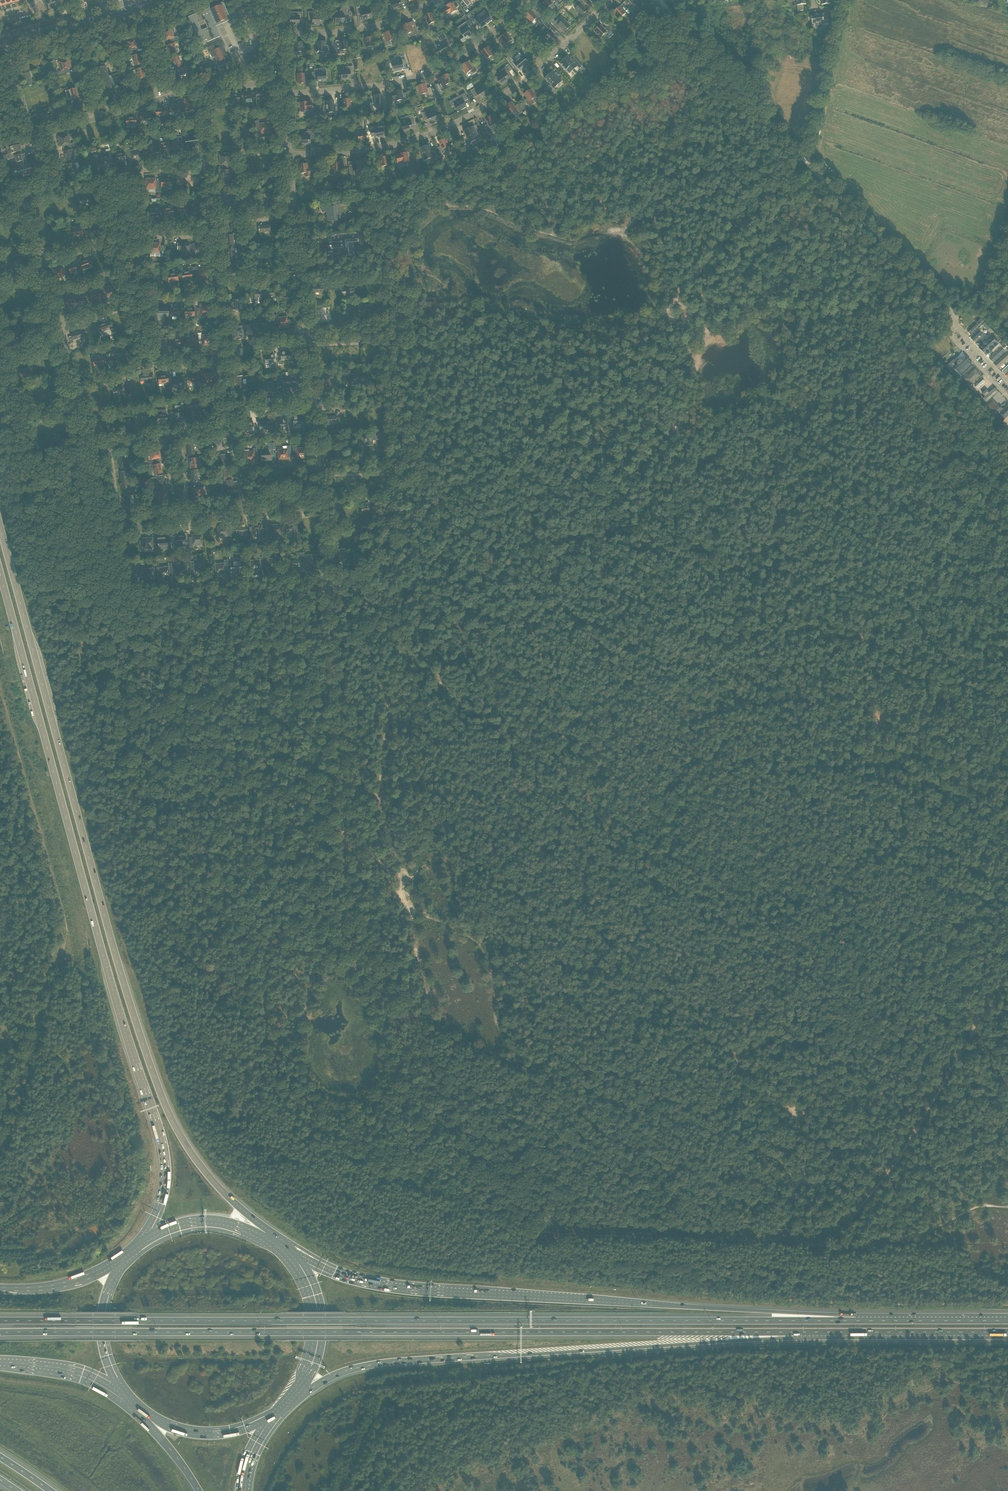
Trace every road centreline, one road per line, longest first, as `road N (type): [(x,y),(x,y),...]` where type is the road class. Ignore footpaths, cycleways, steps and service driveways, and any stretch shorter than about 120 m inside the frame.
road 1 (motorway): [(856,1320),(0,1320)]
road 2 (motorway): [(0,1332),(794,1332)]
road 3 (primary): [(276,1245),(203,1169),(162,1096),(0,528)]
road 4 (primary): [(0,573),(162,1144),(162,1197),(135,1247)]
road 5 (motorway): [(856,1320),(398,1289),(286,1255)]
road 6 (unclassified): [(1007,389),(954,330),(951,305),(662,0)]
road 7 (motorway): [(291,1398),(380,1363),(794,1332)]
road 8 (track): [(0,1159),(63,915),(0,687)]
road 9 (track): [(1007,1275),(797,1273),(542,1254)]
road 10 (residential): [(290,155),(366,150),(443,129),(500,98),(548,58)]
road 11 (residential): [(116,588),(321,572),(321,523)]
road 12 (residential): [(284,93),(424,74),(510,16)]
road 13 (motorway): [(794,1332),(1007,1332)]
road 14 (residential): [(311,395),(378,383),(380,410),(313,411)]
road 15 (residential): [(280,33),(366,26),(436,0)]
road 16 (trunk): [(291,1398),(314,1358),(319,1328),(311,1287),(286,1255)]
road 17 (residential): [(316,458),(382,451),(384,474),(317,475)]
road 18 (residential): [(305,329),(370,319),(373,343),(307,346)]
road 19 (trunk): [(135,1408),(209,1433),(281,1410)]
road 20 (trunk): [(276,1245),(207,1219),(170,1225),(135,1247)]
road 21 (motorway): [(1007,1320),(856,1320)]
road 22 (trunk): [(126,1255),(102,1328),(124,1397)]
road 23 (residential): [(179,434),(187,499),(176,502),(161,438)]
road 24 (residential): [(208,172),(143,172),(144,160),(206,153)]
road 25 (residential): [(44,267),(104,246),(101,238),(39,251)]
road 26 (residential): [(211,219),(149,226),(150,237),(212,236)]
road 27 (residential): [(215,283),(154,291),(155,301),(217,301)]
road 28 (trunk): [(126,1255),(66,1284),(0,1288)]
road 29 (trunk): [(0,1362),(76,1370),(124,1397)]
road 30 (residential): [(109,115),(90,60),(77,64),(91,120)]
road 31 (residential): [(56,314),(120,306),(60,330)]
road 32 (residential): [(175,94),(157,39),(144,44),(158,99)]
road 33 (residential): [(119,522),(245,513)]

